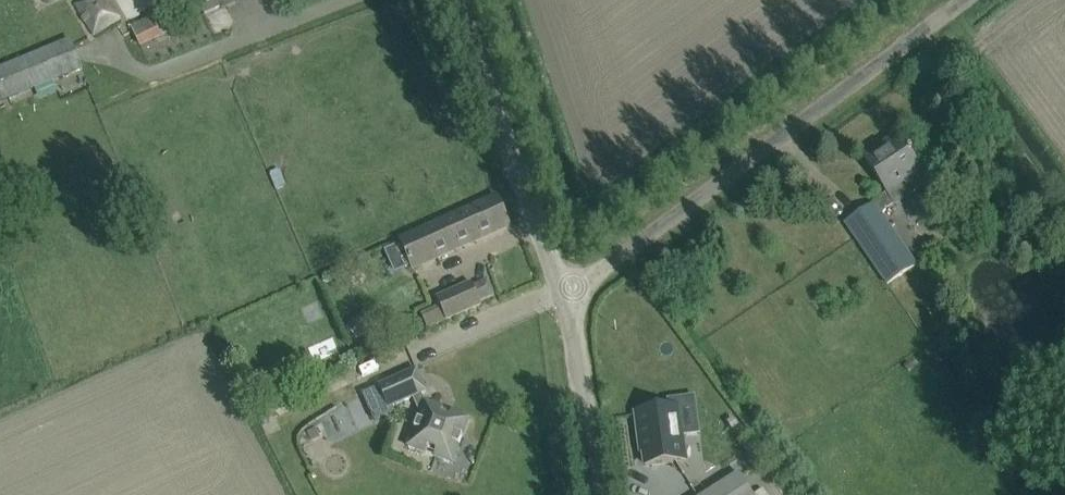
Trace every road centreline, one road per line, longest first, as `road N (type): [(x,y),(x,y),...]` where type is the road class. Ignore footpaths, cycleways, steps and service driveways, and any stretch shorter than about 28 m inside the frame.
road 1 (unclassified): [(565,296),(963,0)]
road 2 (unclassified): [(565,296),(457,0)]
road 3 (unclassified): [(598,494),(565,296)]

